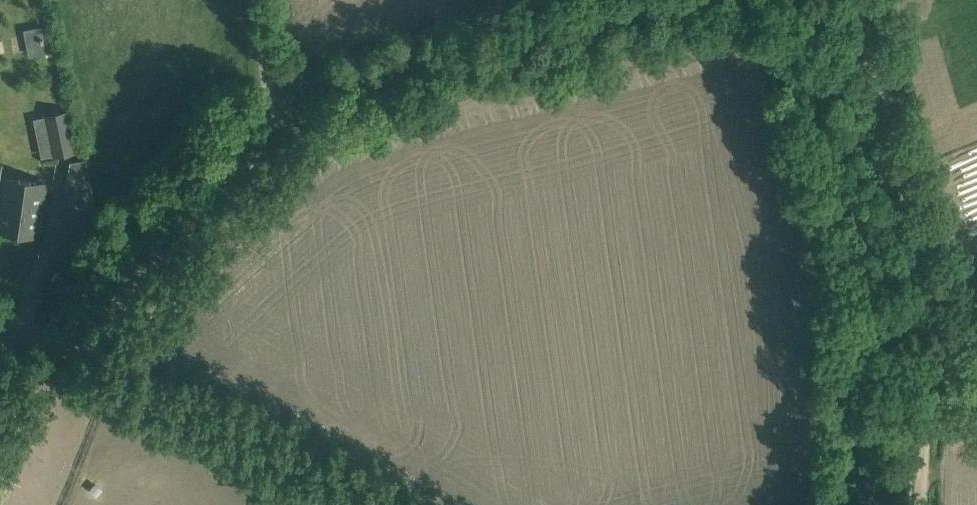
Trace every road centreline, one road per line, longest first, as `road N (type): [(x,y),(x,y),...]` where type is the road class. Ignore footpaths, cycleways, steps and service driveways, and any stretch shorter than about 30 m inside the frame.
road 1 (track): [(919,504),(933,315),(855,0)]
road 2 (unclassified): [(77,349),(260,142),(267,75),(255,0)]
road 3 (track): [(268,112),(293,113),(630,0)]
road 4 (unclassified): [(355,504),(77,349)]

